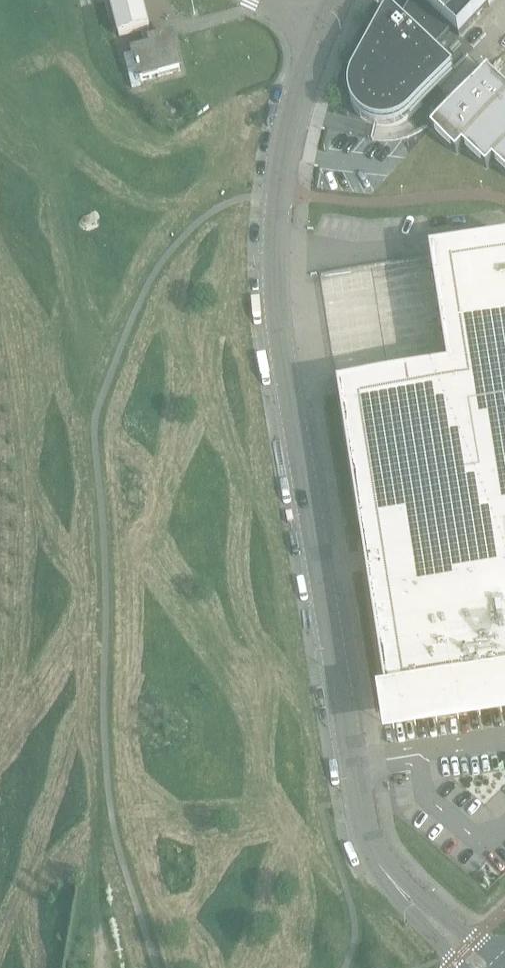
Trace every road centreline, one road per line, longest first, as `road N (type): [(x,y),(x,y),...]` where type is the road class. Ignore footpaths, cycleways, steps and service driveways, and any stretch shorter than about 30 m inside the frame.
road 1 (unclassified): [(481,967),(384,871),(359,789),(279,301),(283,195),(323,27)]

